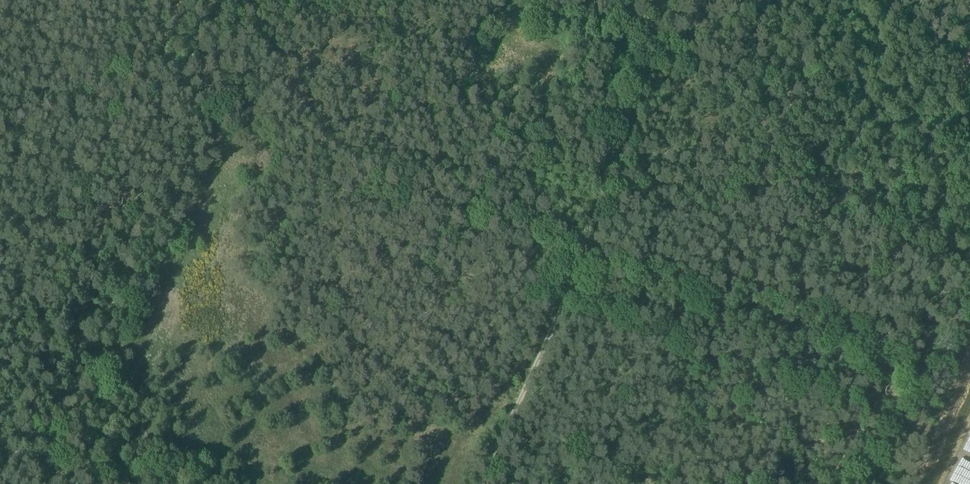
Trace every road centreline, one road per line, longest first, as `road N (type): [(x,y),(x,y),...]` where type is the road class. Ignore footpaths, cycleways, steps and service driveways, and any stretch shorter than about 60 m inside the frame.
road 1 (track): [(499,483),(681,0)]
road 2 (track): [(0,448),(120,483)]

